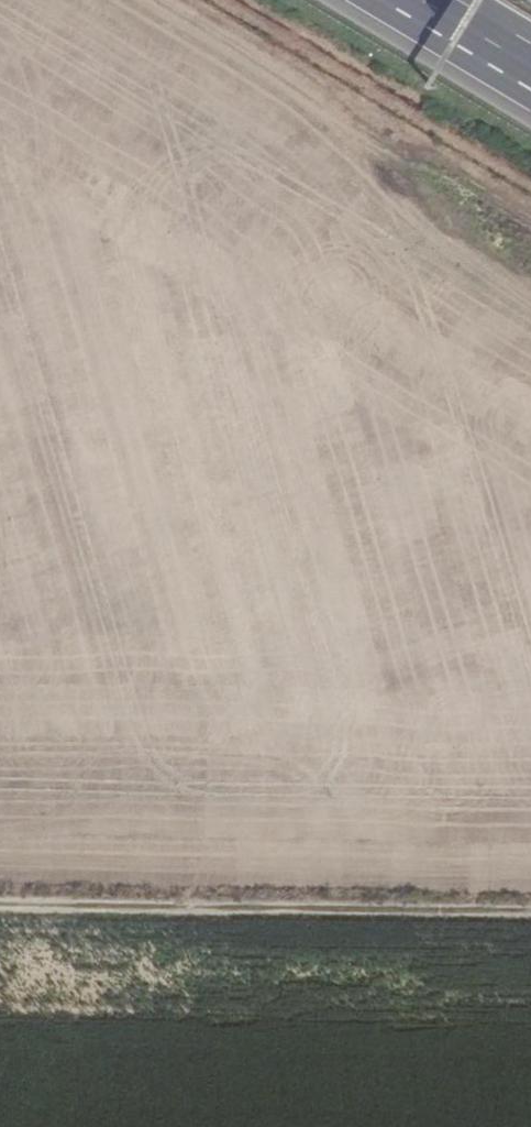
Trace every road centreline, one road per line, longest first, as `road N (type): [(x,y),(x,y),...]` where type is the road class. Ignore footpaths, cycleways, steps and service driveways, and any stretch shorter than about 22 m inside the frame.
road 1 (track): [(0,911),(530,917)]
road 2 (motorway): [(428,0),(530,62)]

